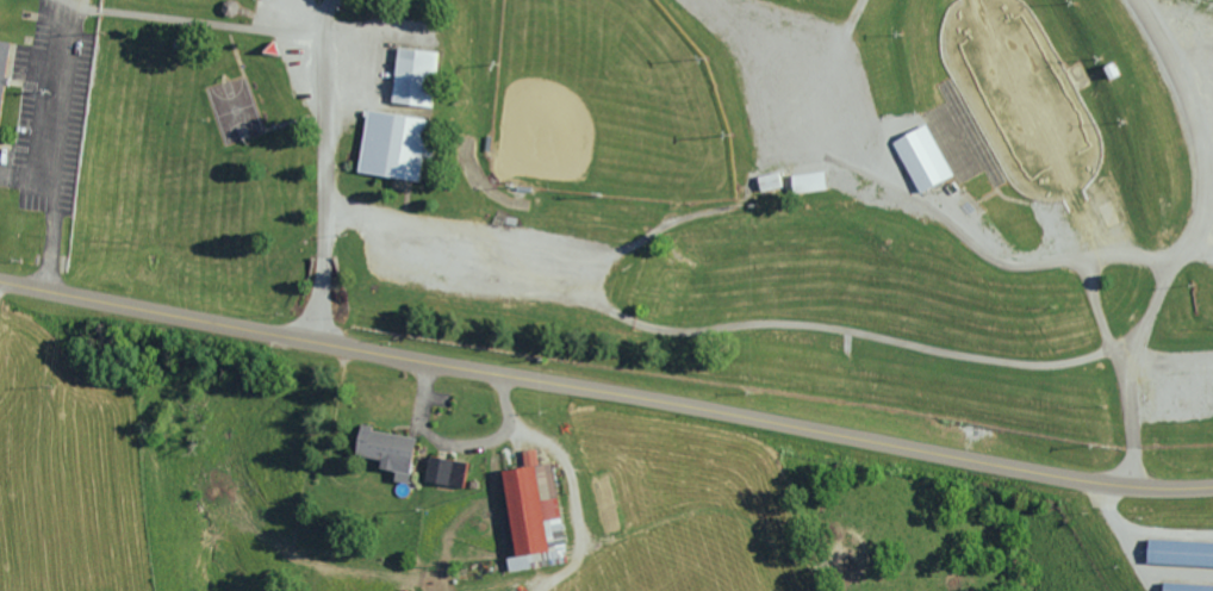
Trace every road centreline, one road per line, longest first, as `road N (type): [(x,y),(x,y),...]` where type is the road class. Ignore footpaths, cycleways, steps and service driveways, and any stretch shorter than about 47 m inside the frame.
road 1 (residential): [(1112,0),(1165,125),(1176,189),(1168,228),(1139,249),(1018,259),(964,244),(904,197),(809,149),(766,154),(752,167),(740,206),(692,214),(618,250),(471,250),(347,213),(305,230),(312,0)]
road 2 (secondary): [(297,338),(1081,480),(1212,484)]
road 3 (secondary): [(0,281),(297,338)]

